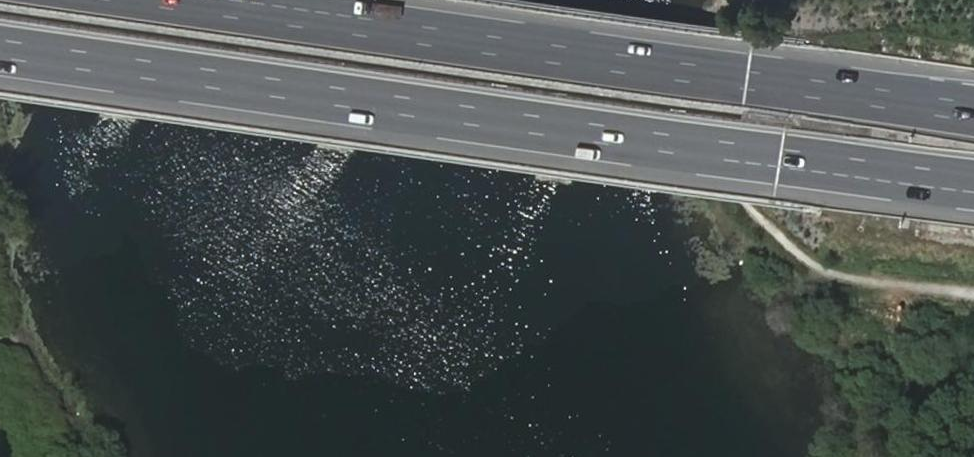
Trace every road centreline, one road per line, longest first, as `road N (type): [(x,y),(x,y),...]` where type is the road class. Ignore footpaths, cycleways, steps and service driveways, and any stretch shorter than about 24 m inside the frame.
road 1 (motorway): [(0,48),(973,185)]
road 2 (motorway): [(973,113),(196,0)]

